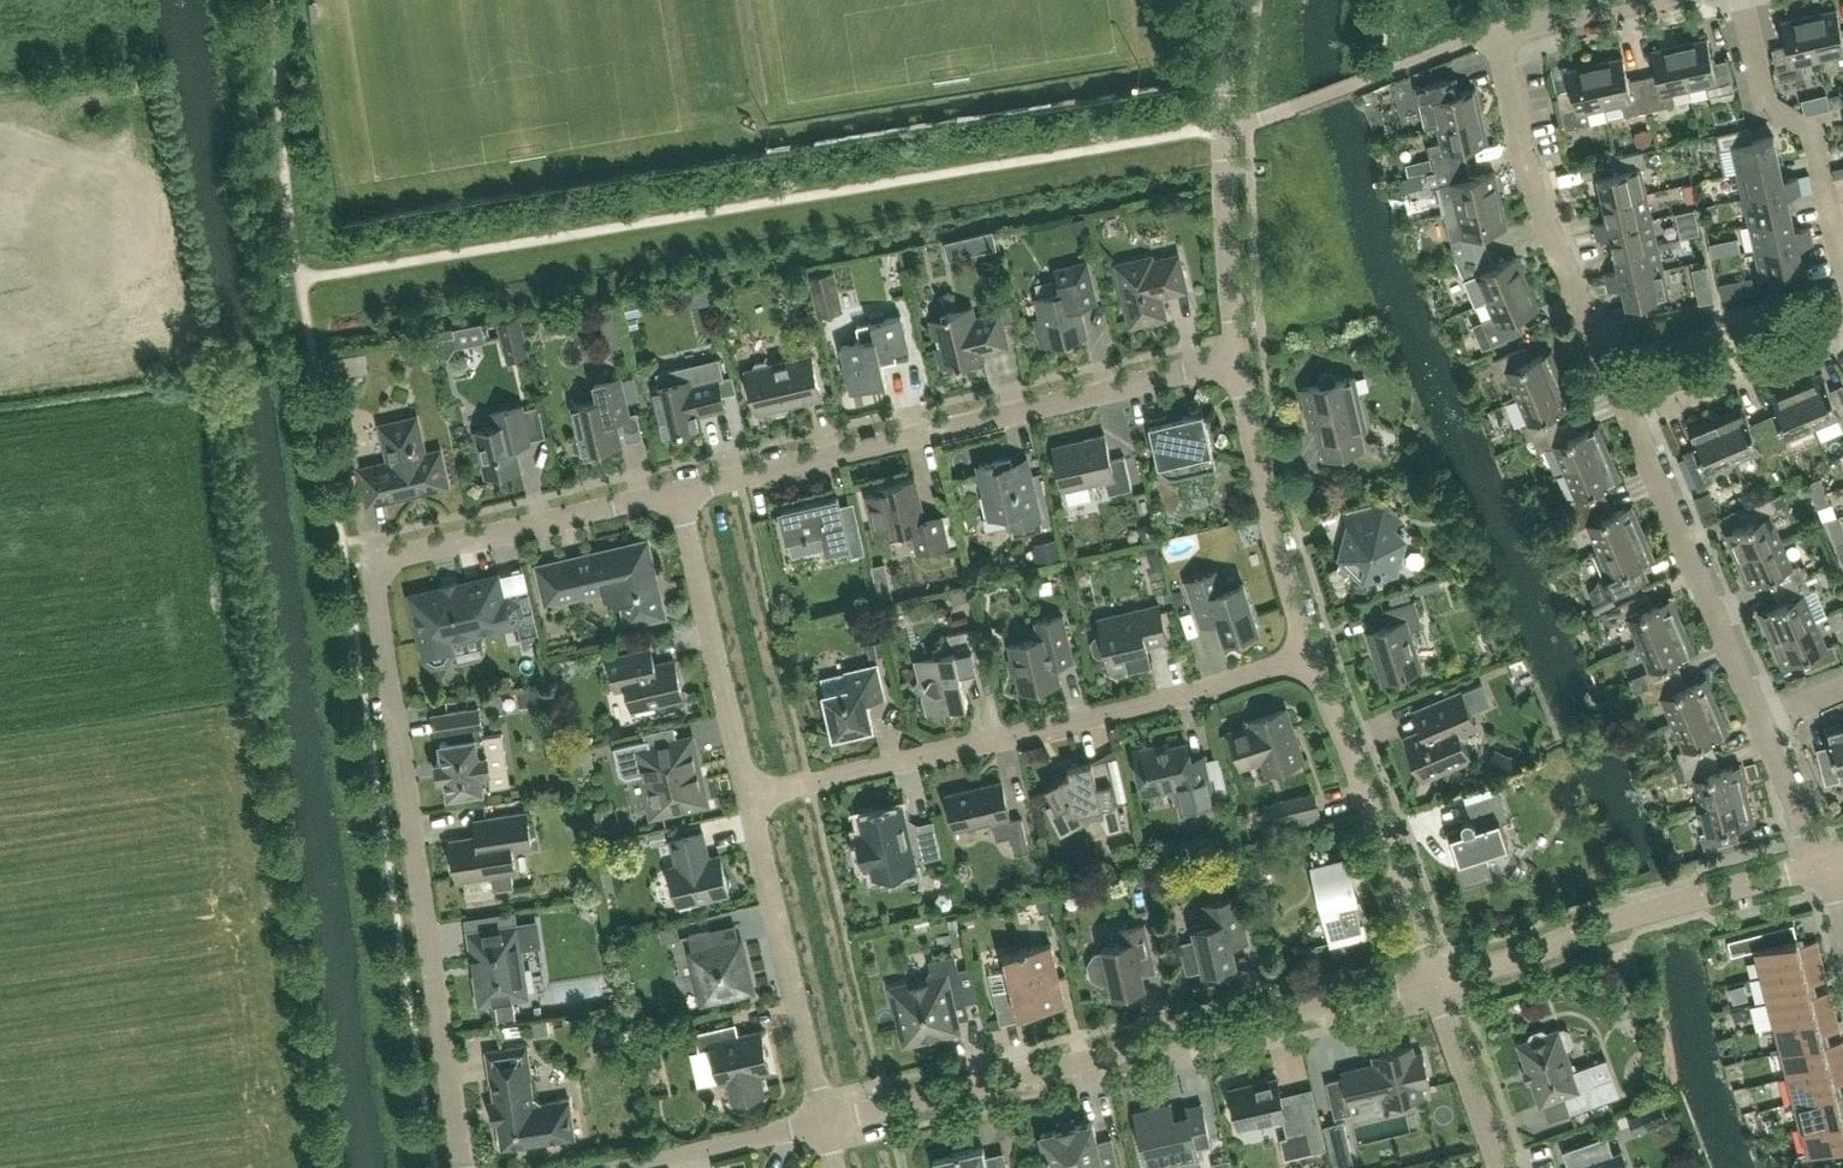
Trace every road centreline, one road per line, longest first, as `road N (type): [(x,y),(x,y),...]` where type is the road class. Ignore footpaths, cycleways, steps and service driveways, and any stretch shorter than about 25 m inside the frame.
road 1 (residential): [(463,1167),(375,568),(678,495)]
road 2 (residential): [(825,1119),(1433,979)]
road 3 (residential): [(749,796),(1208,688),(1313,649)]
road 4 (residential): [(678,495),(1236,362)]
road 5 (residential): [(1630,423),(1537,198),(1496,33),(1640,0)]
road 6 (tertiary): [(1433,979),(1521,959),(1595,925),(1823,864)]
road 7 (tertiary): [(1236,362),(1225,160),(1232,0)]
road 8 (tertiary): [(1433,979),(1313,649)]
road 9 (residential): [(825,1119),(749,796)]
road 10 (residential): [(1758,720),(1630,423)]
road 11 (residential): [(749,796),(678,495)]
road 12 (residential): [(1842,271),(1813,133),(1770,105),(1762,89),(1742,0)]
road 13 (tertiary): [(1313,649),(1267,509),(1236,362)]
road 14 (residential): [(1630,423),(1842,335)]
road 15 (residential): [(617,1167),(825,1119)]
road 16 (residential): [(1500,1167),(1433,979)]
road 17 (residential): [(1823,864),(1758,720)]

